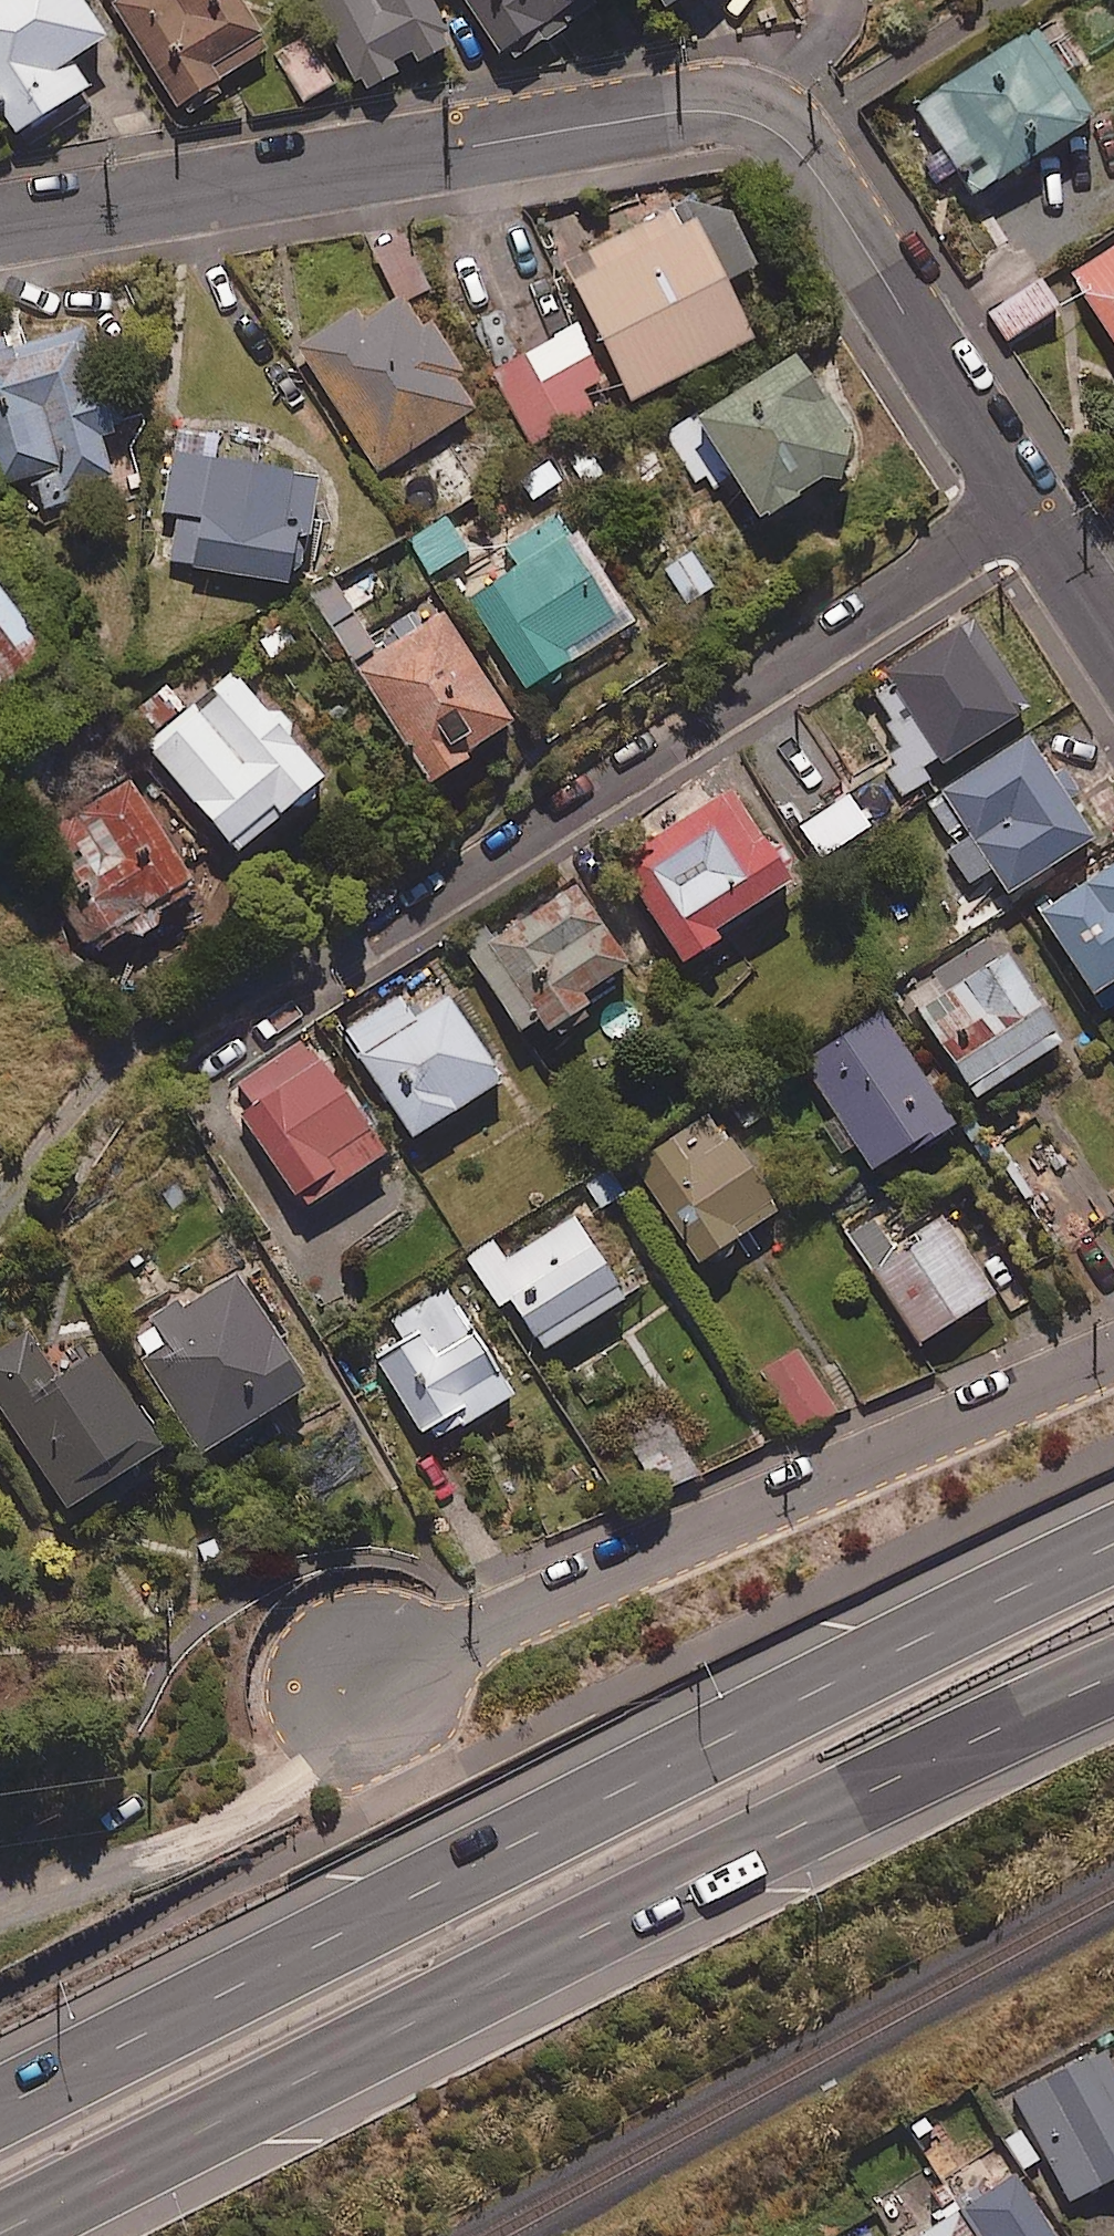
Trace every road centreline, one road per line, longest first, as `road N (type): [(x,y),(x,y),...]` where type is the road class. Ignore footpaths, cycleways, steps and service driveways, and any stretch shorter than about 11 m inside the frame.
road 1 (residential): [(0,224),(698,108),(749,114),(812,162),(1031,512)]
road 2 (motorway): [(0,2107),(1113,1544)]
road 3 (motorway): [(1113,1675),(733,1857),(0,2231)]
road 4 (residential): [(324,968),(1031,512)]
road 5 (residential): [(364,1678),(1113,1352)]
road 6 (residential): [(1031,512),(1113,644)]

